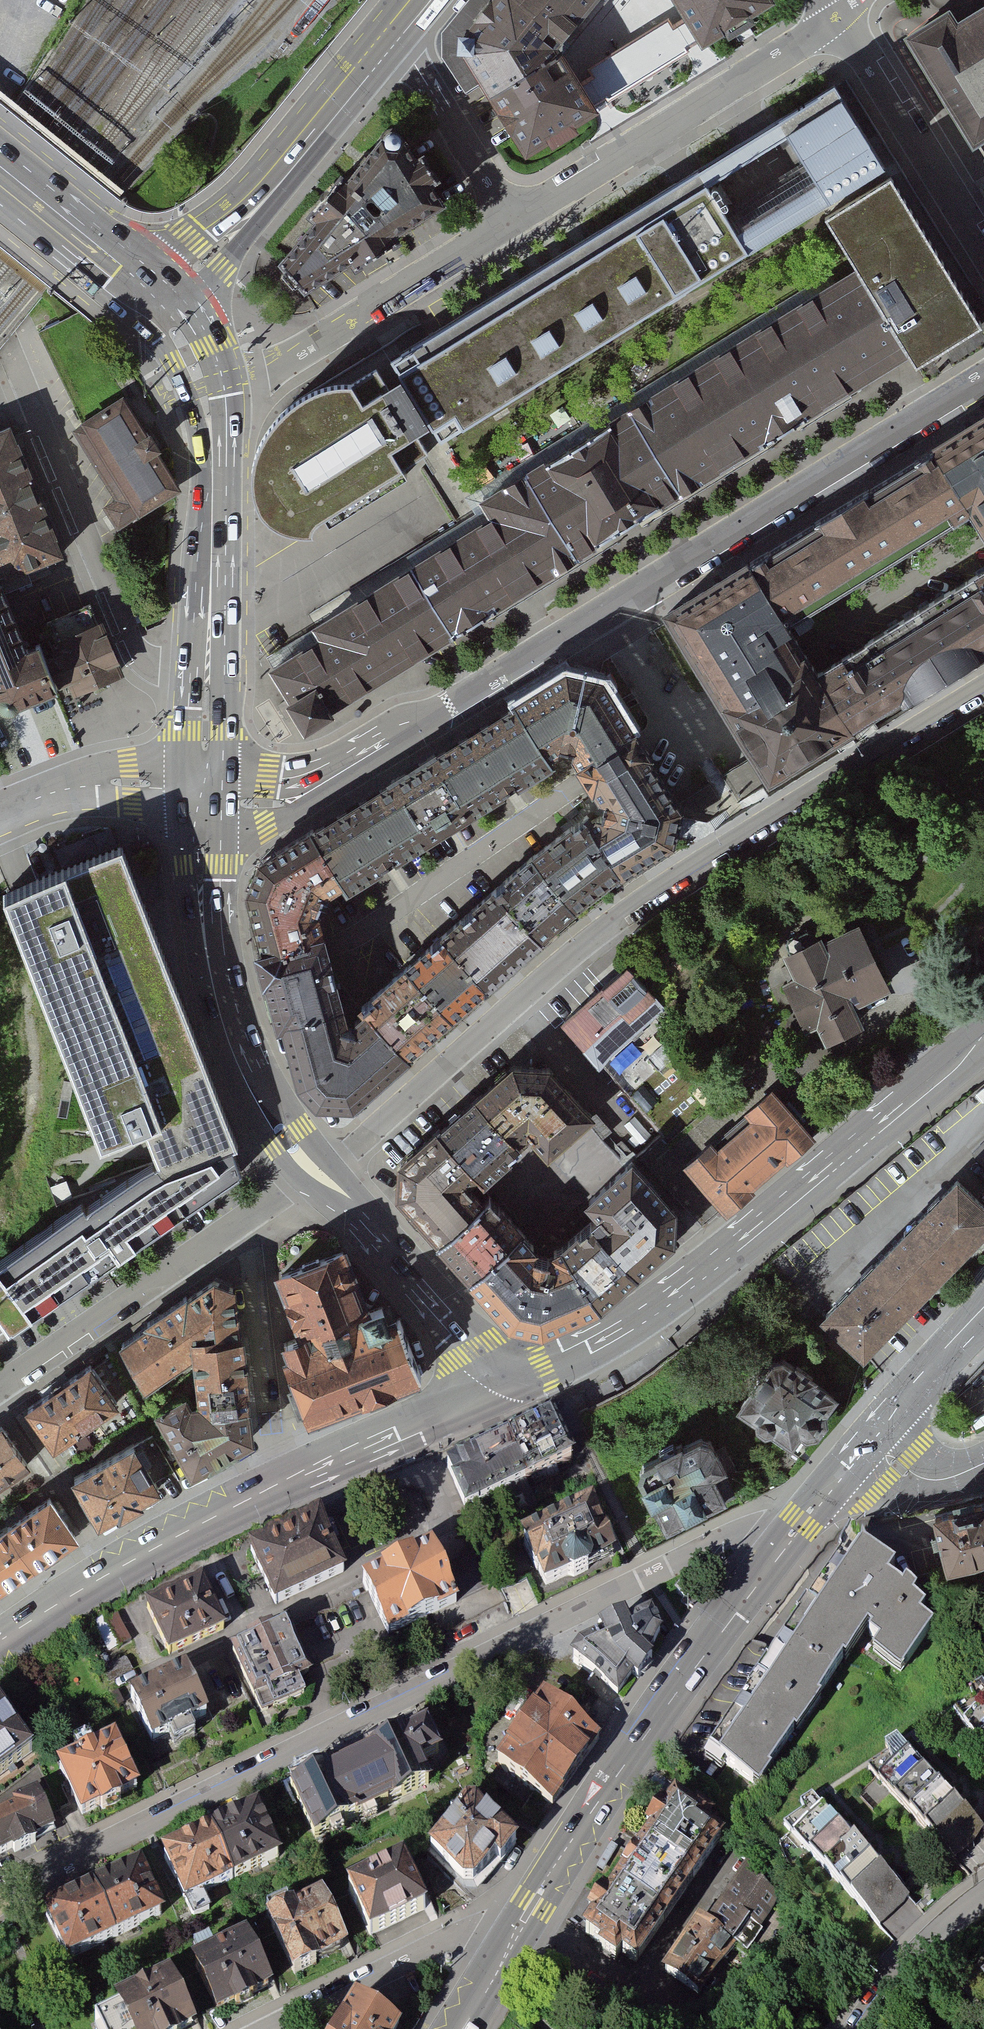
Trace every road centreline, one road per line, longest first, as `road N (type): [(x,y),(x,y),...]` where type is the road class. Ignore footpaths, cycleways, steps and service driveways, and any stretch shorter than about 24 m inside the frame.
road 1 (residential): [(203,793),(273,803),(318,788),(983,381)]
road 2 (residential): [(782,1545),(736,1534),(462,1661),(61,1870),(0,1911)]
road 3 (residential): [(983,690),(594,940),(319,1178)]
road 4 (secondary): [(983,1037),(955,1069),(655,1315),(545,1372),(505,1370)]
road 5 (tertiary): [(505,1370),(431,1420),(167,1542),(0,1643)]
road 6 (secondary): [(782,1545),(704,1649),(506,1953)]
road 7 (secondary): [(203,793),(202,892),(216,989),(262,1108),(319,1178)]
road 8 (residential): [(208,671),(157,667),(140,656),(11,355)]
road 9 (residential): [(837,20),(514,220)]
road 10 (secondary): [(397,42),(213,259),(153,306)]
road 11 (residential): [(203,388),(259,376),(514,220)]
road 12 (residential): [(249,1217),(0,1390)]
road 13 (secondary): [(203,388),(214,473),(208,671)]
road 14 (residential): [(247,2028),(440,1940),(478,1935),(506,1953)]
road 15 (residential): [(837,20),(983,254)]
road 16 (secondary): [(319,1178),(505,1370)]
road 17 (residential): [(514,220),(397,42)]
road 18 (residential): [(203,793),(106,783),(0,819)]
road 19 (secondary): [(0,184),(153,306)]
road 20 (residential): [(269,1406),(249,1217)]
road 21 (residential): [(856,2028),(913,1947),(983,1892)]
road 22 (secondary): [(983,1317),(862,1449)]
road 23 (tertiary): [(862,1449),(927,1482),(950,1483),(983,1464)]
road 24 (secondary): [(862,1449),(782,1545)]
road 25 (secondary): [(208,671),(203,793)]

